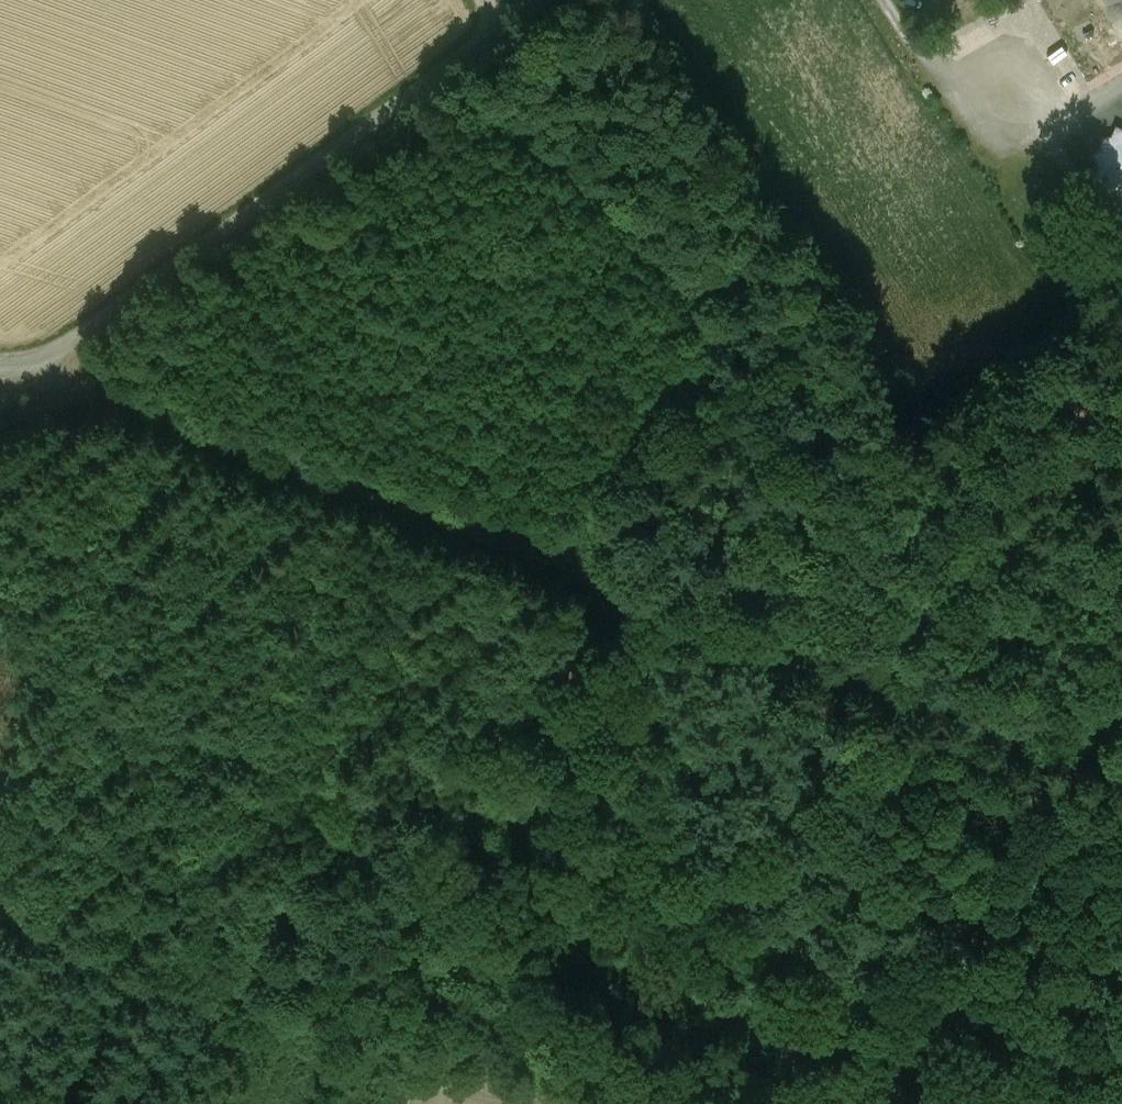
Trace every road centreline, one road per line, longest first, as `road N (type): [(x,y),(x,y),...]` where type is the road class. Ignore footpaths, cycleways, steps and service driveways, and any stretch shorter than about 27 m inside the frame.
road 1 (unclassified): [(544,0),(267,197),(76,346),(21,375),(0,367)]

